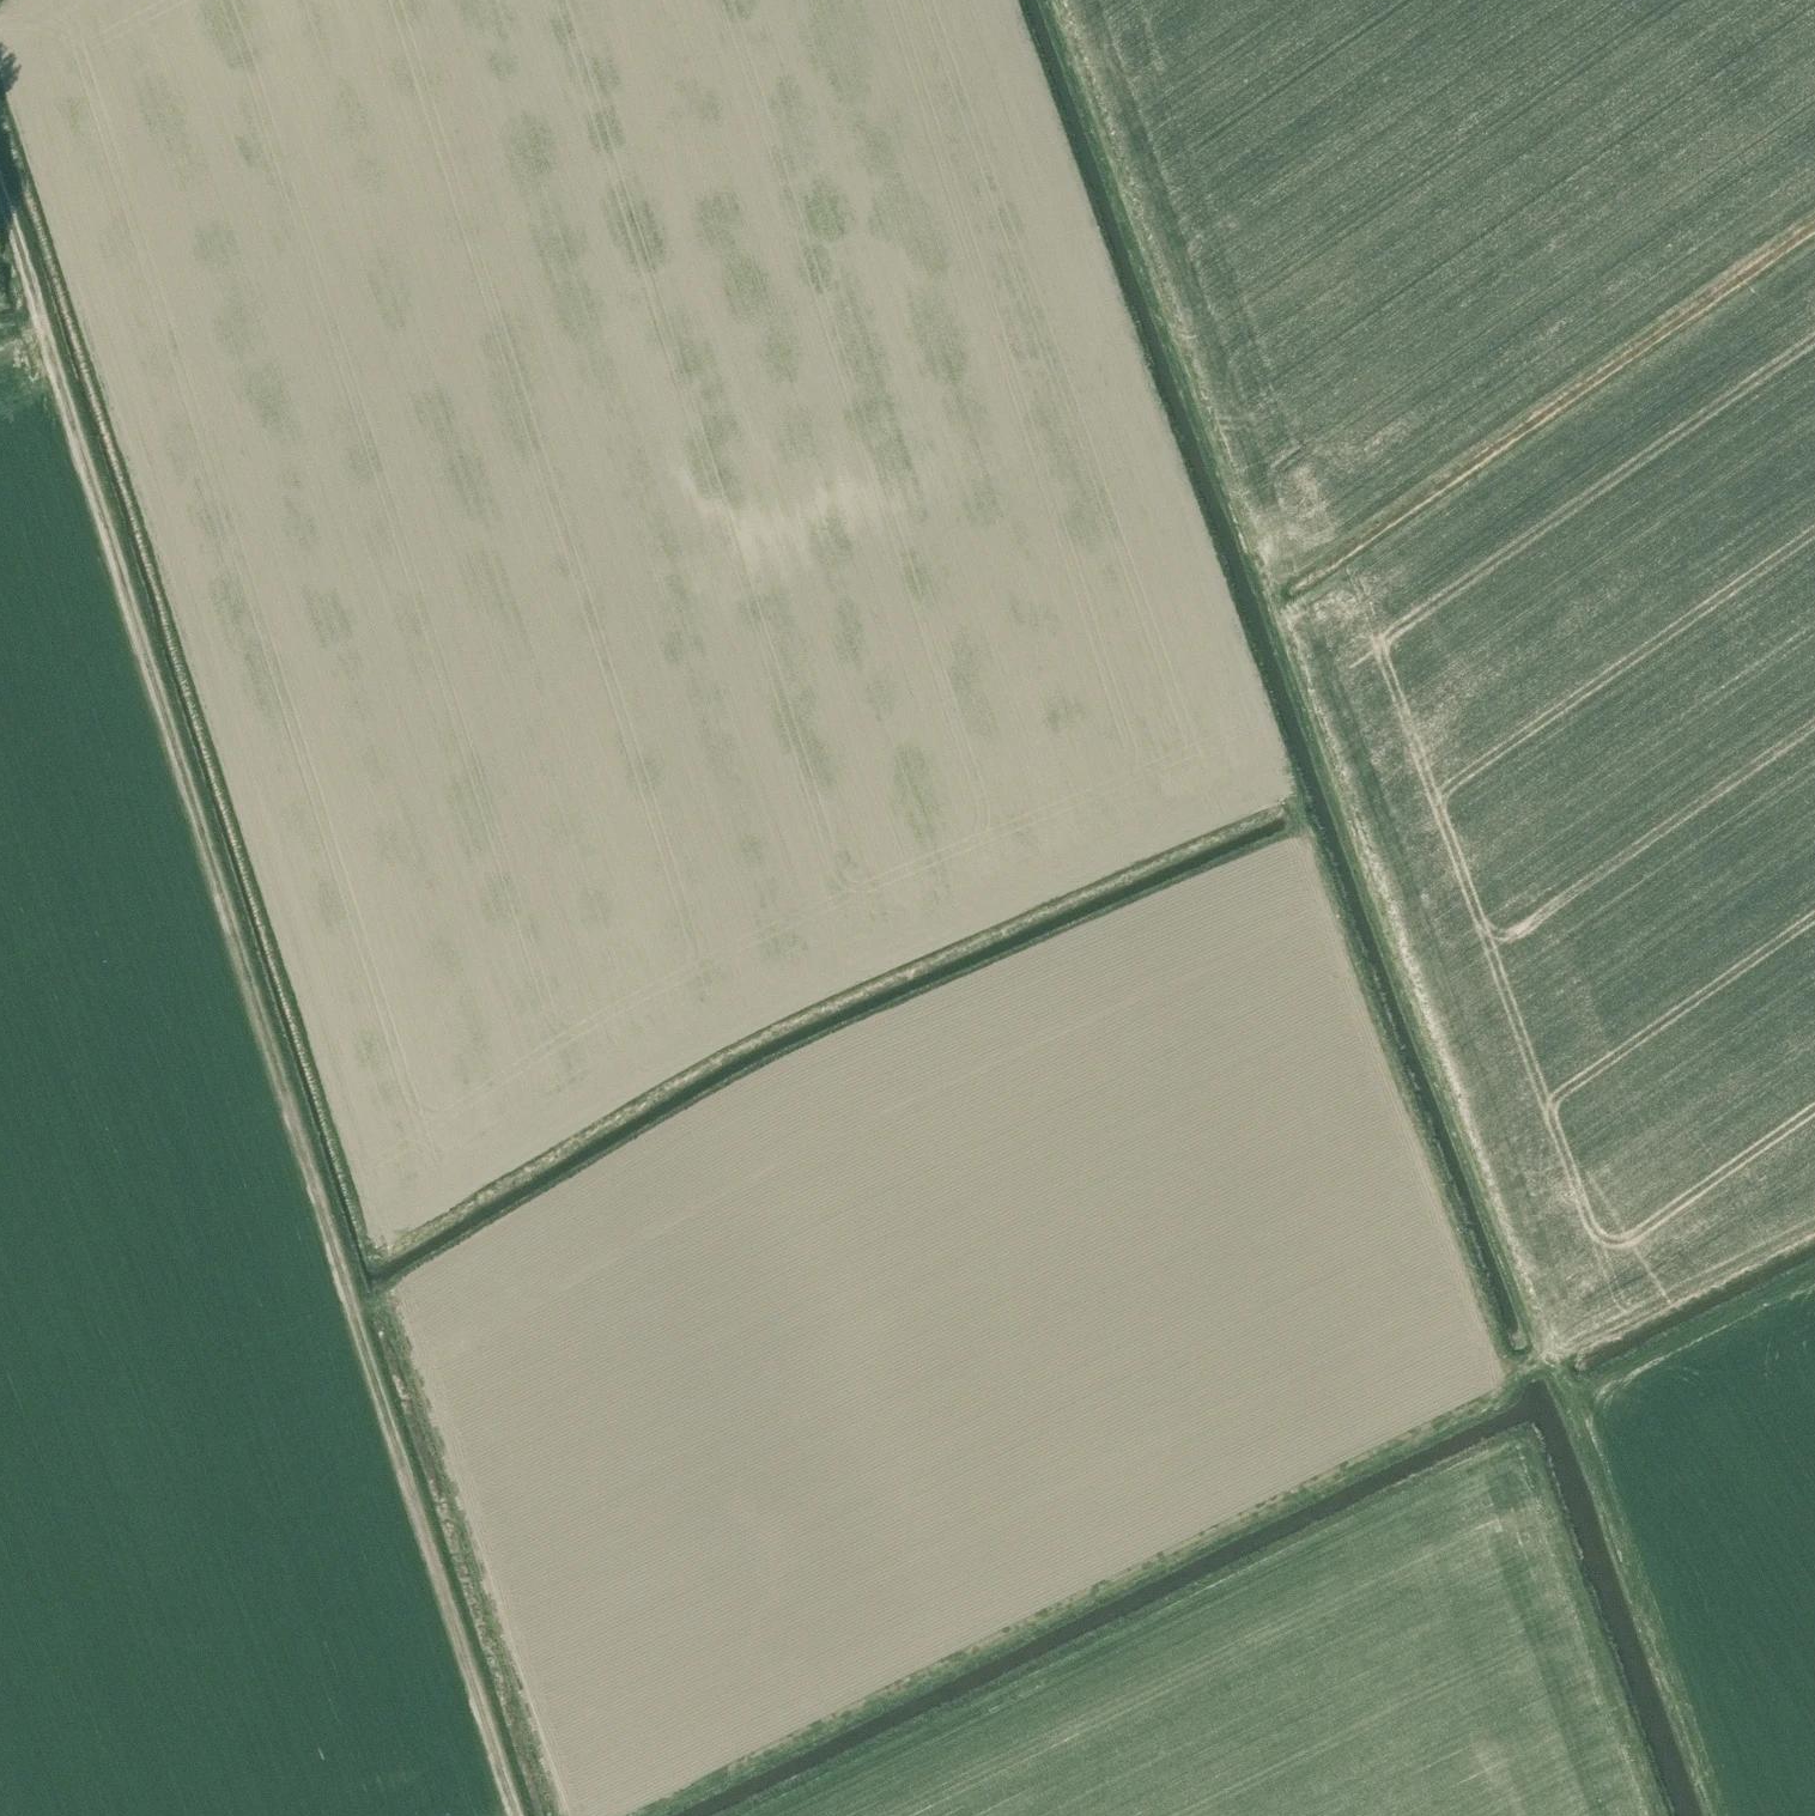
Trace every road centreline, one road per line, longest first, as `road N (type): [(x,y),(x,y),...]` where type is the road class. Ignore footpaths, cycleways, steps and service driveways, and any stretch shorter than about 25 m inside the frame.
road 1 (track): [(0,198),(514,1815)]
road 2 (track): [(1549,1365),(1054,0)]

